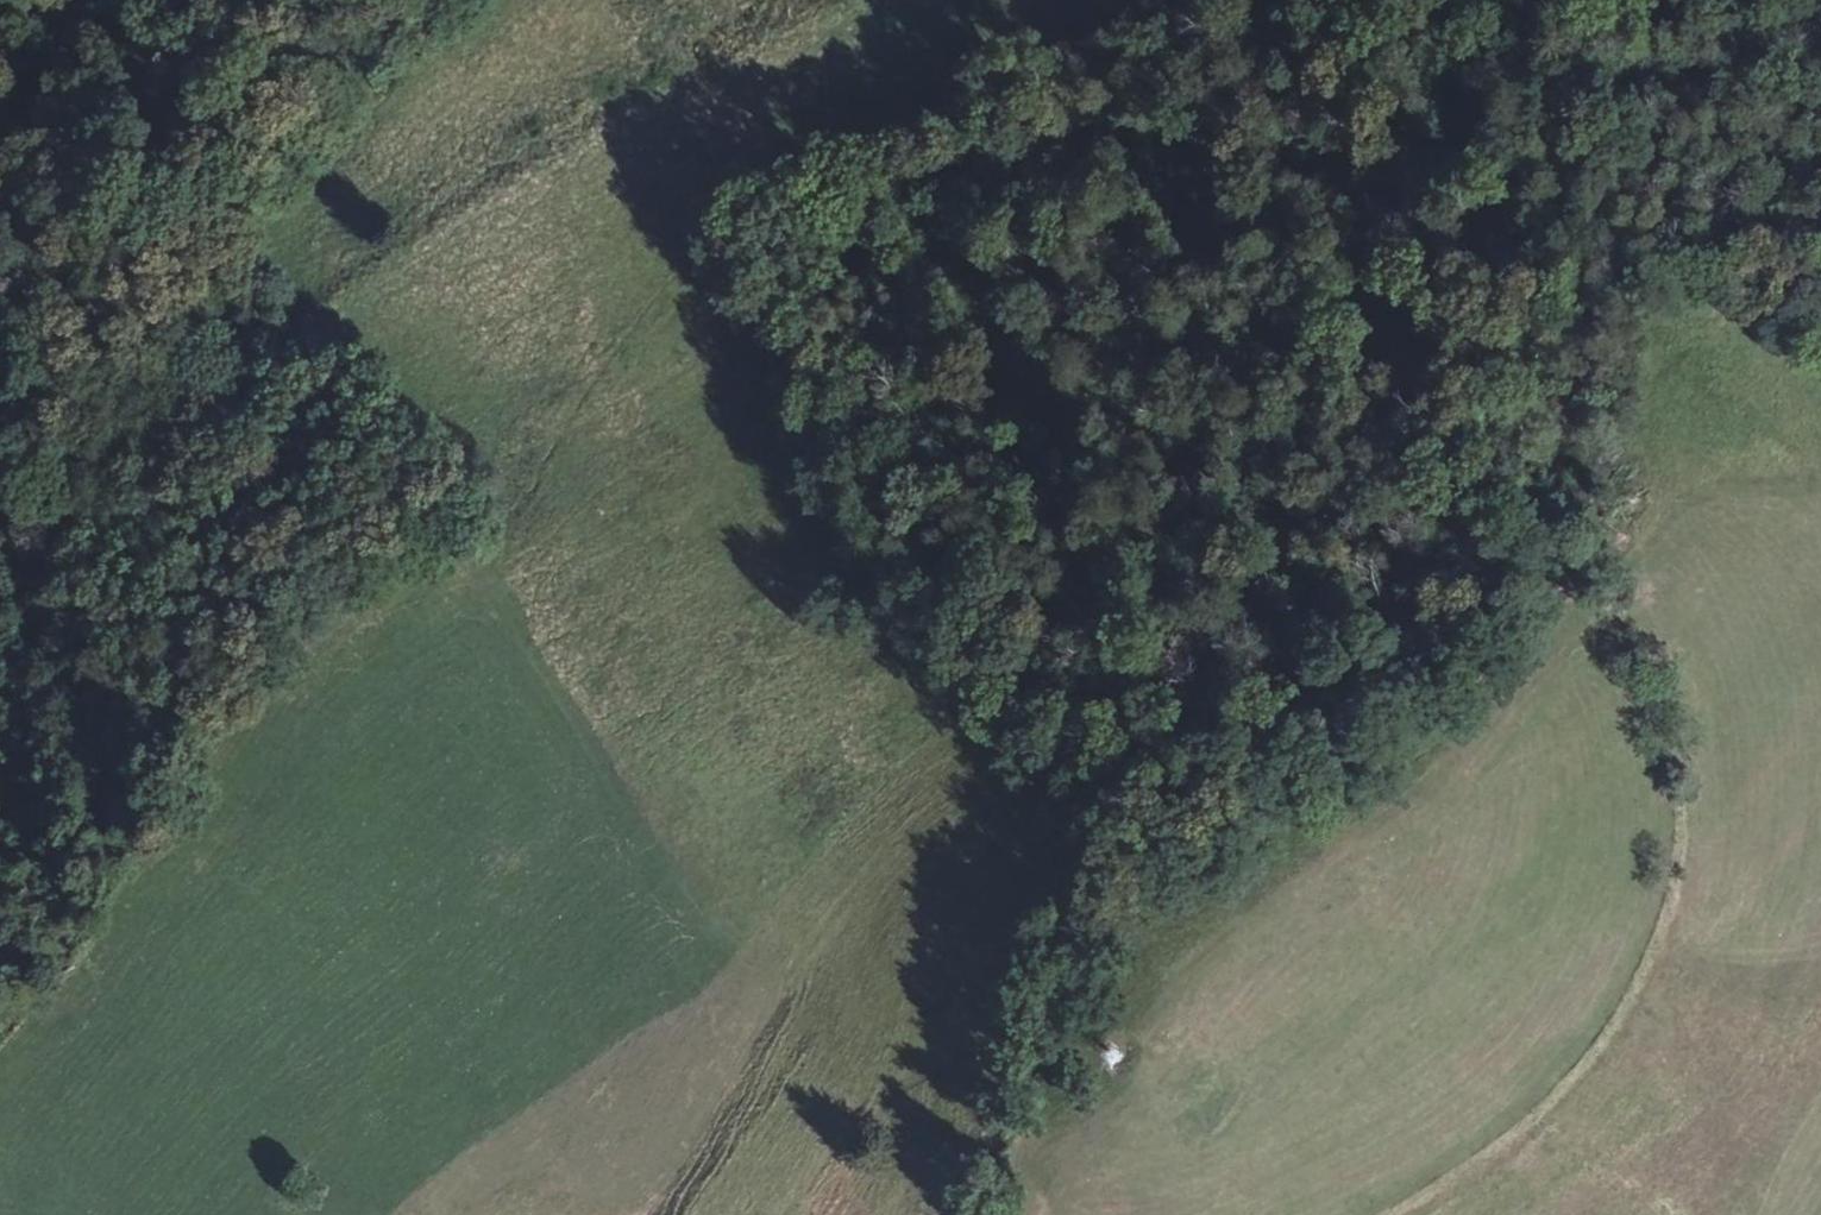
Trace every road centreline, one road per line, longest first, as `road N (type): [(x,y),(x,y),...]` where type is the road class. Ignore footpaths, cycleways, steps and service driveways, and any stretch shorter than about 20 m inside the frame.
road 1 (track): [(890,126),(1165,0)]

